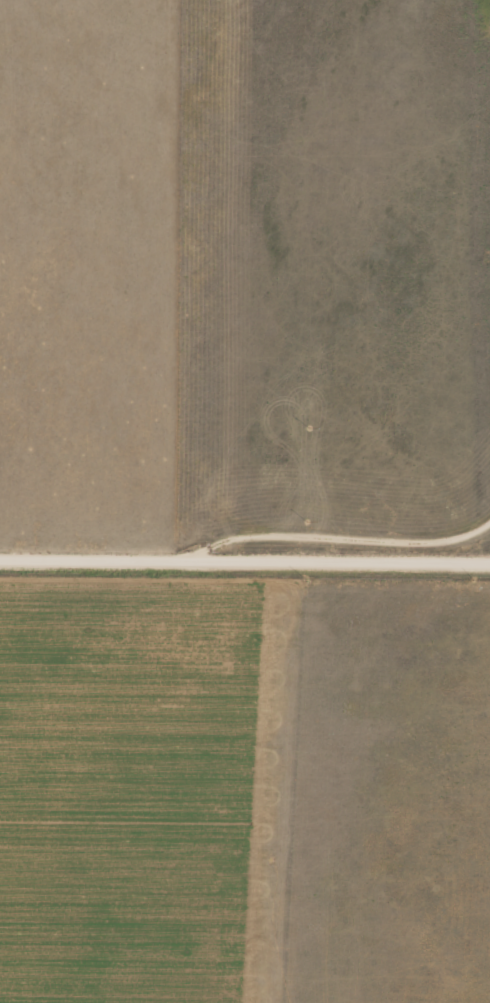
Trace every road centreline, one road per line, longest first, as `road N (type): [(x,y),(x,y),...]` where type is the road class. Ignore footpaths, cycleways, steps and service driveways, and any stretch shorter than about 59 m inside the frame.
road 1 (residential): [(0,558),(489,561)]
road 2 (residential): [(200,559),(205,507),(489,518)]

